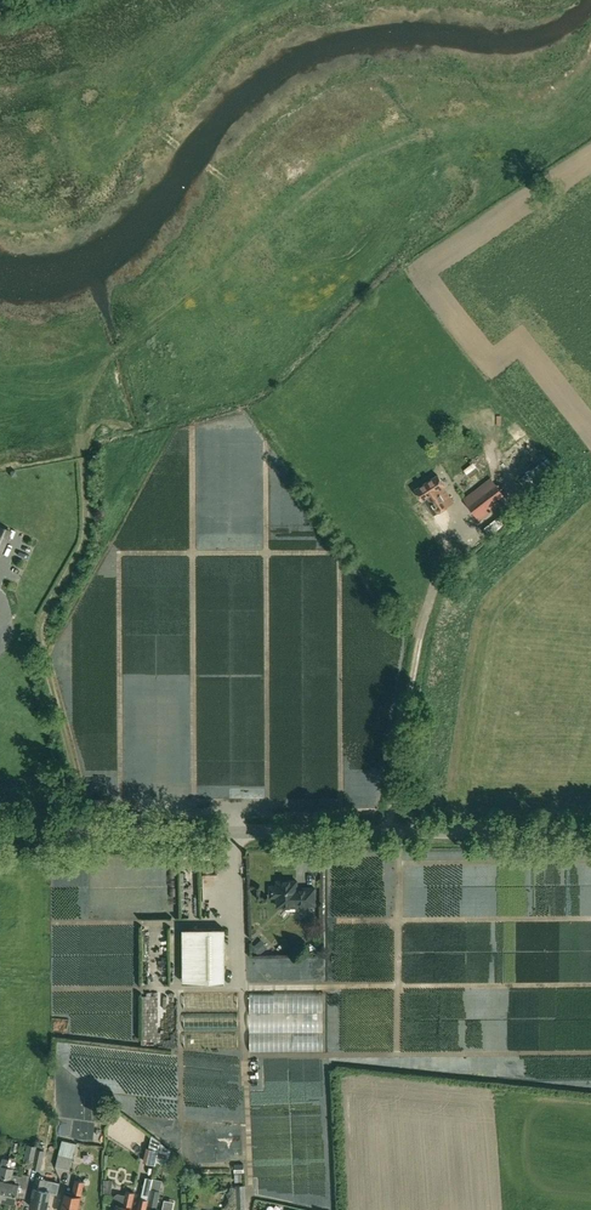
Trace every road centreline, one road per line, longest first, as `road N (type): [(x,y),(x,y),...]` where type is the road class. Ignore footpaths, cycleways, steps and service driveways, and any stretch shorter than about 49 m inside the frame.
road 1 (unclassified): [(590,833),(0,832)]

